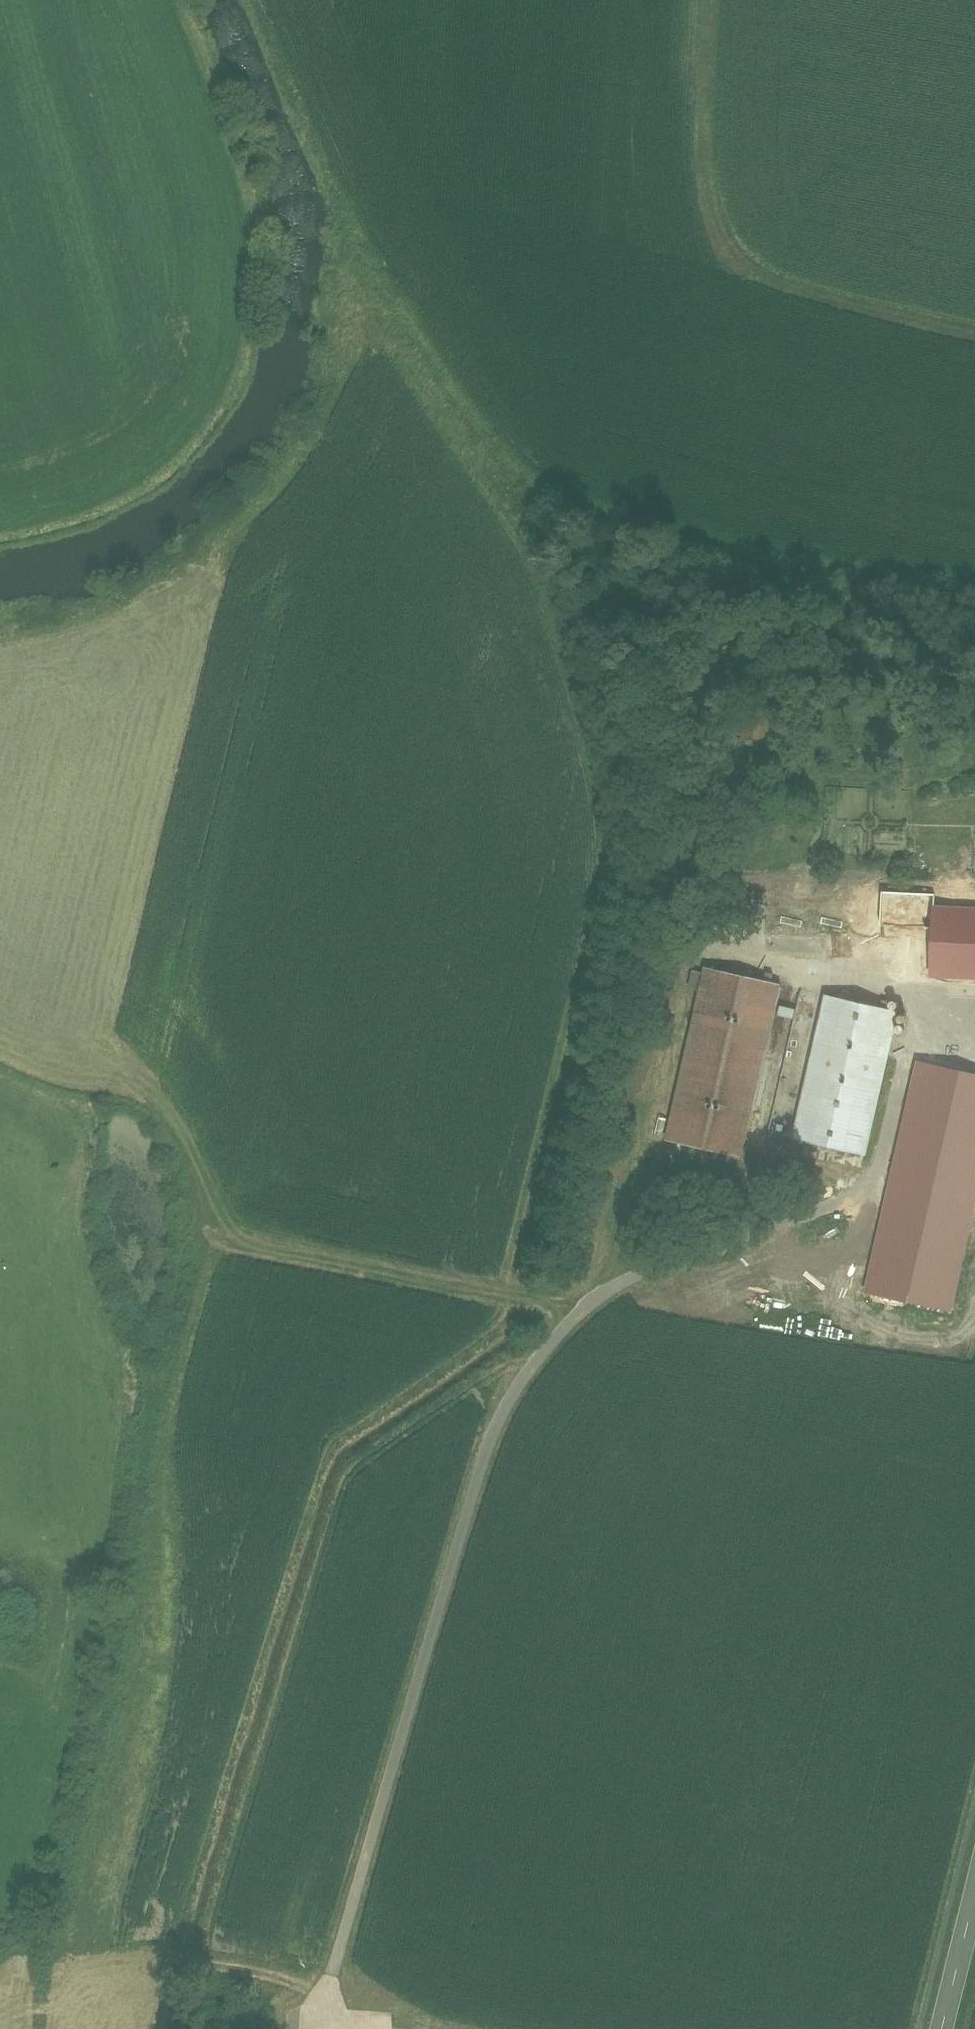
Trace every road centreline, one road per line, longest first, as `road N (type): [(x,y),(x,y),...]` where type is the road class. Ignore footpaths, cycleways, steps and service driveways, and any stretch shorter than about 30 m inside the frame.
road 1 (tertiary): [(974,1883),(939,2028)]

